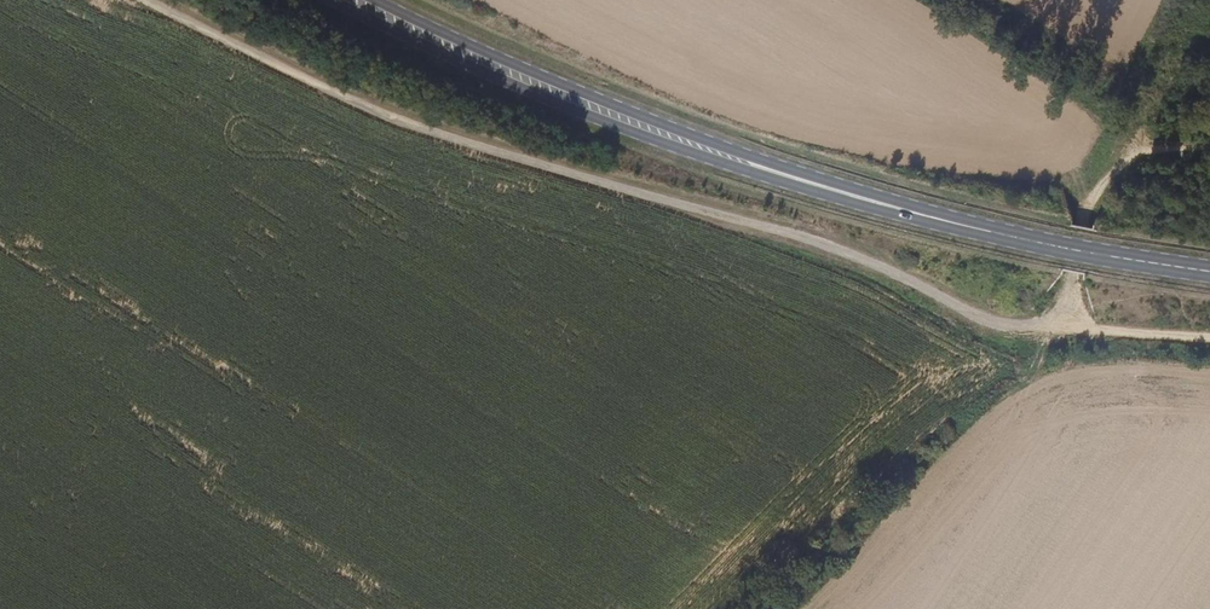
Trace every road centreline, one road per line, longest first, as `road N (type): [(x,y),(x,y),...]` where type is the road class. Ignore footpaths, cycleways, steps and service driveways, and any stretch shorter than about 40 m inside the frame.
road 1 (track): [(132,0),(288,81),(636,197),(763,225),(871,263),(1005,328),(1209,340)]
road 2 (primary): [(353,0),(576,101),(848,194),(963,225),(1209,270)]
road 3 (track): [(1060,331),(1039,370),(952,422),(876,521),(786,608)]
road 4 (track): [(1060,331),(1090,205),(1132,153),(1209,147)]

